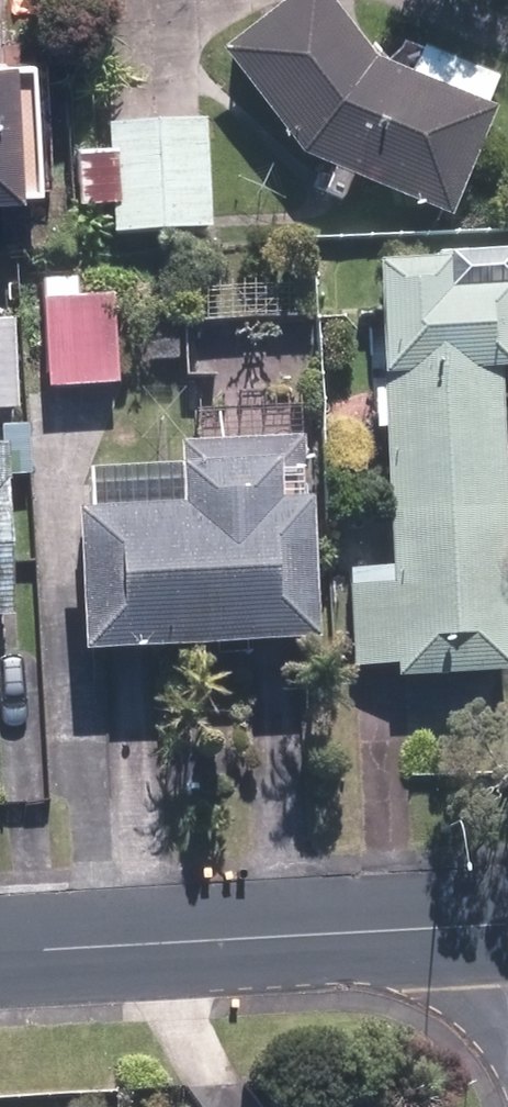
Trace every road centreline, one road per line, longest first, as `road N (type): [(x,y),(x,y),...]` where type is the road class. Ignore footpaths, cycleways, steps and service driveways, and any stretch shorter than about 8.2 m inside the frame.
road 1 (residential): [(507,926),(0,956)]

